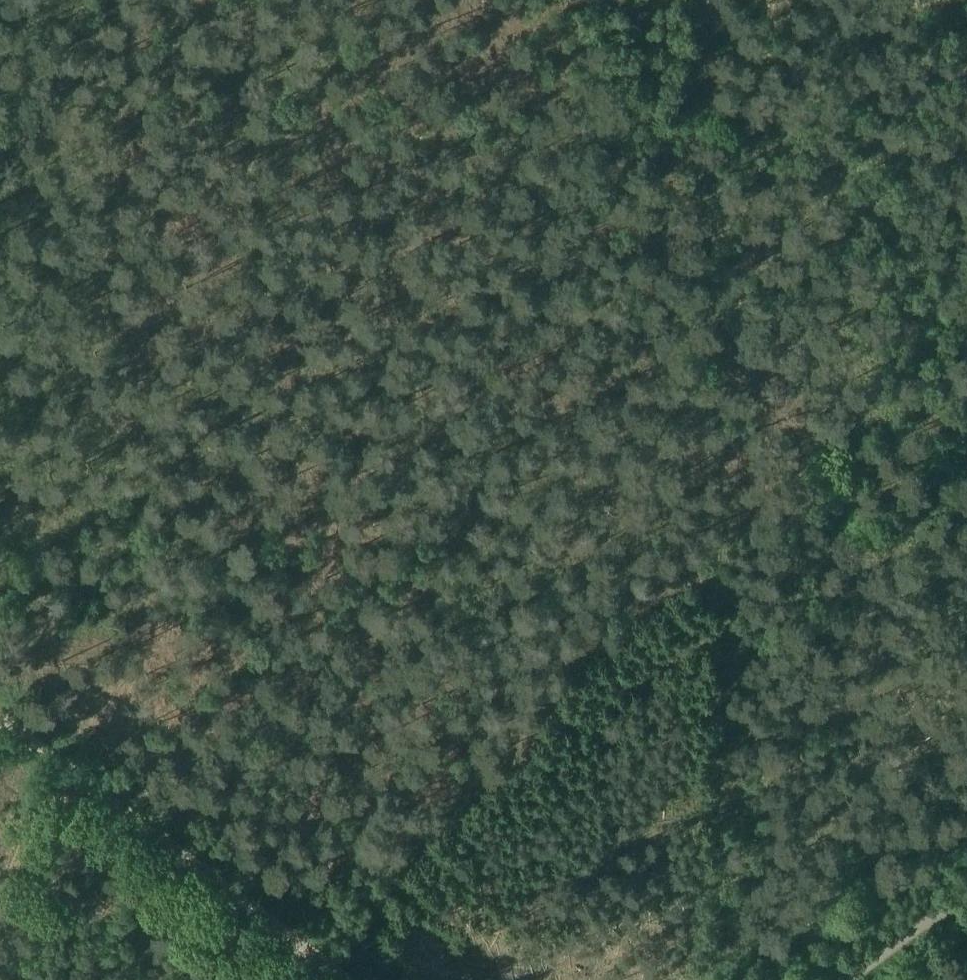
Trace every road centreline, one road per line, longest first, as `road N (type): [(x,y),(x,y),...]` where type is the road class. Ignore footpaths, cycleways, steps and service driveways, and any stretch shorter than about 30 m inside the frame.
road 1 (track): [(339,979),(0,724)]
road 2 (residential): [(966,899),(853,979)]

